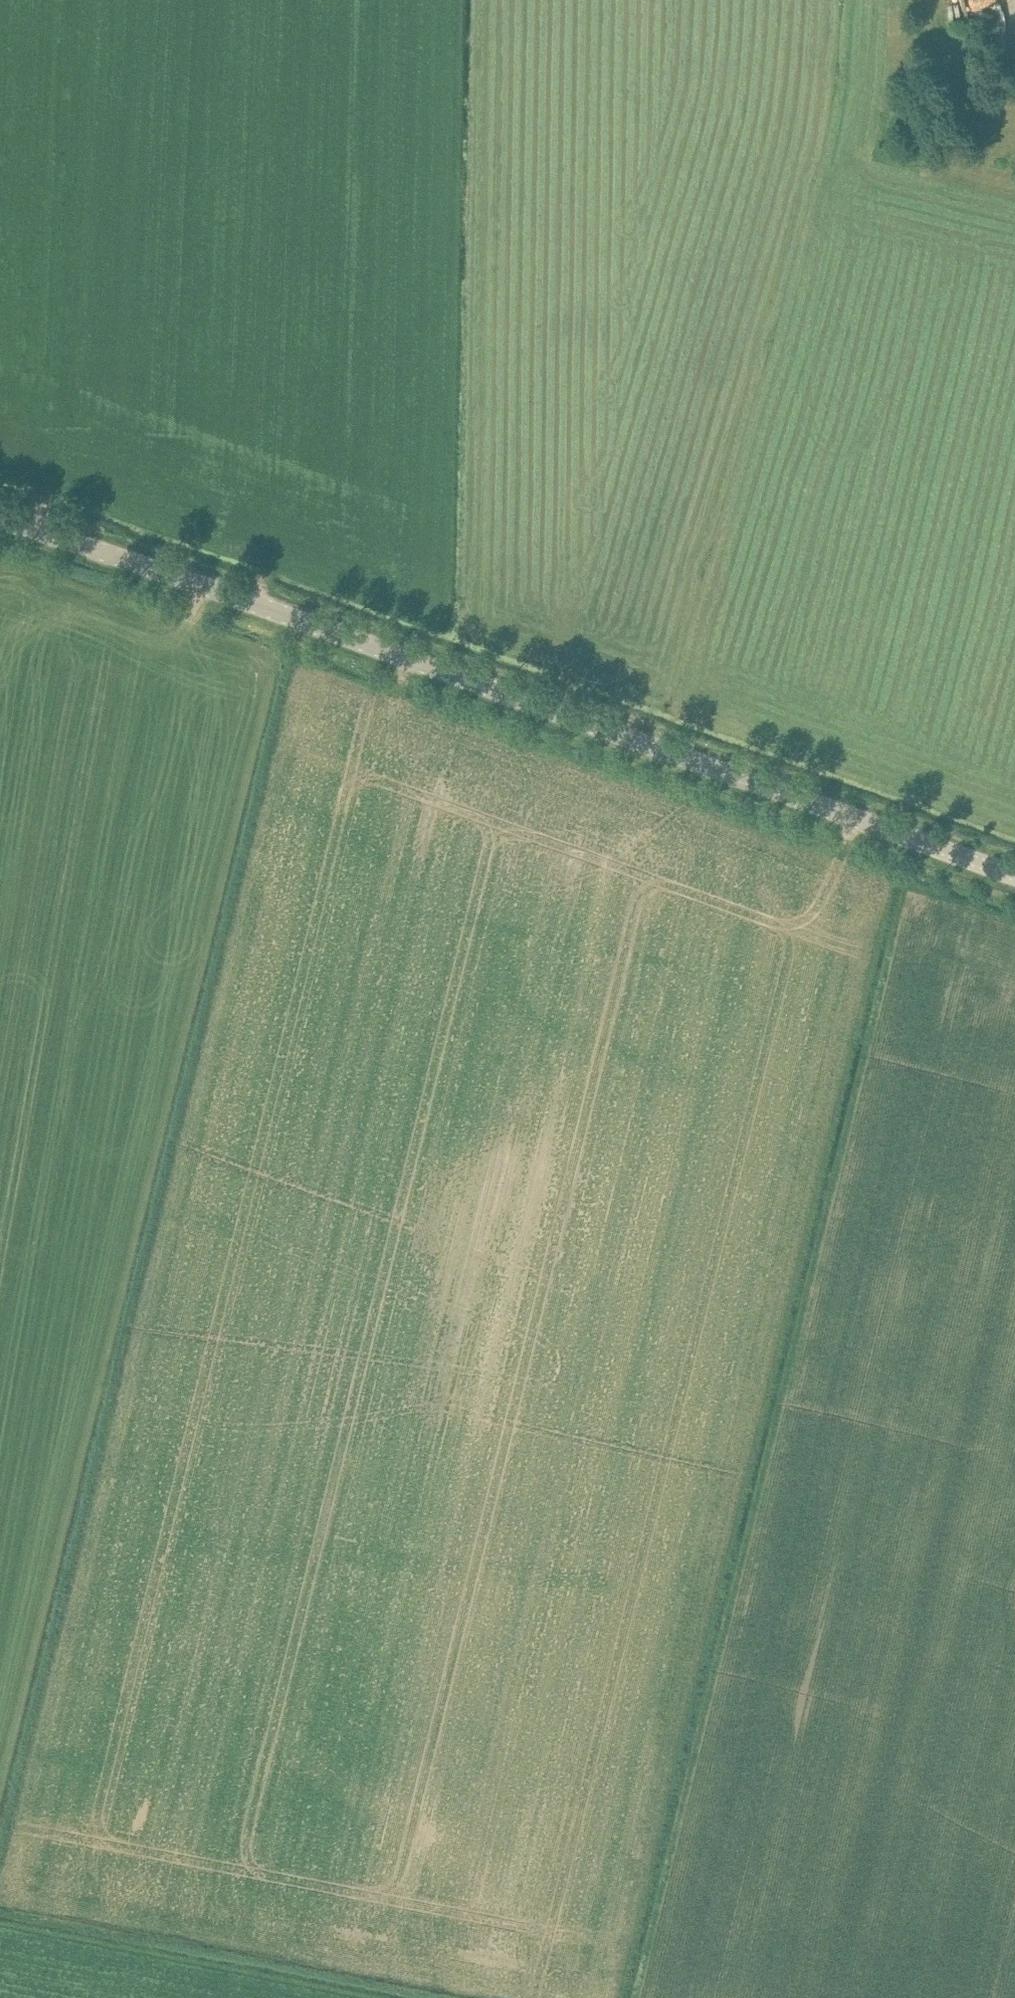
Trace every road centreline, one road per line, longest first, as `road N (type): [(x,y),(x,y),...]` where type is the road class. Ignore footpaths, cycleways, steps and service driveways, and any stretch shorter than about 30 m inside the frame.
road 1 (tertiary): [(1014,874),(0,517)]

